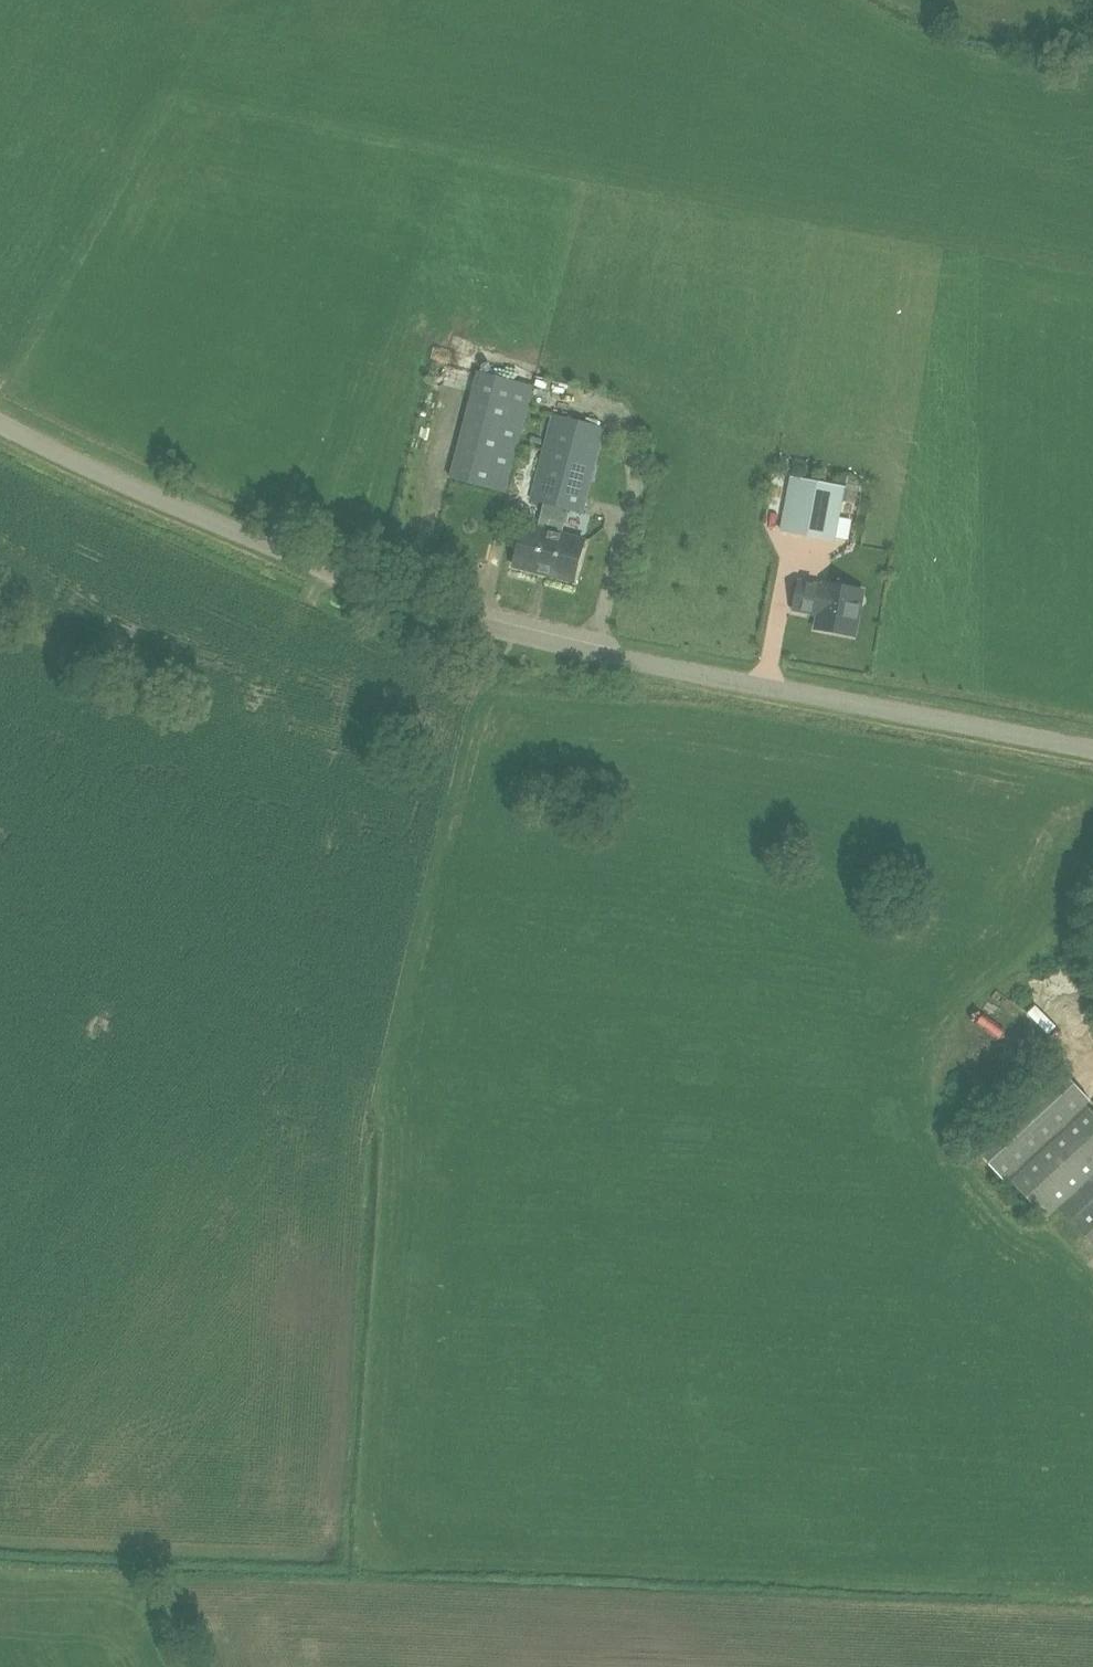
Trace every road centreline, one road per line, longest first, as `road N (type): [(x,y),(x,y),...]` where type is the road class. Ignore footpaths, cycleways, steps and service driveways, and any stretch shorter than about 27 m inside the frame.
road 1 (unclassified): [(1092,746),(578,648),(411,603),(183,510),(0,422)]

